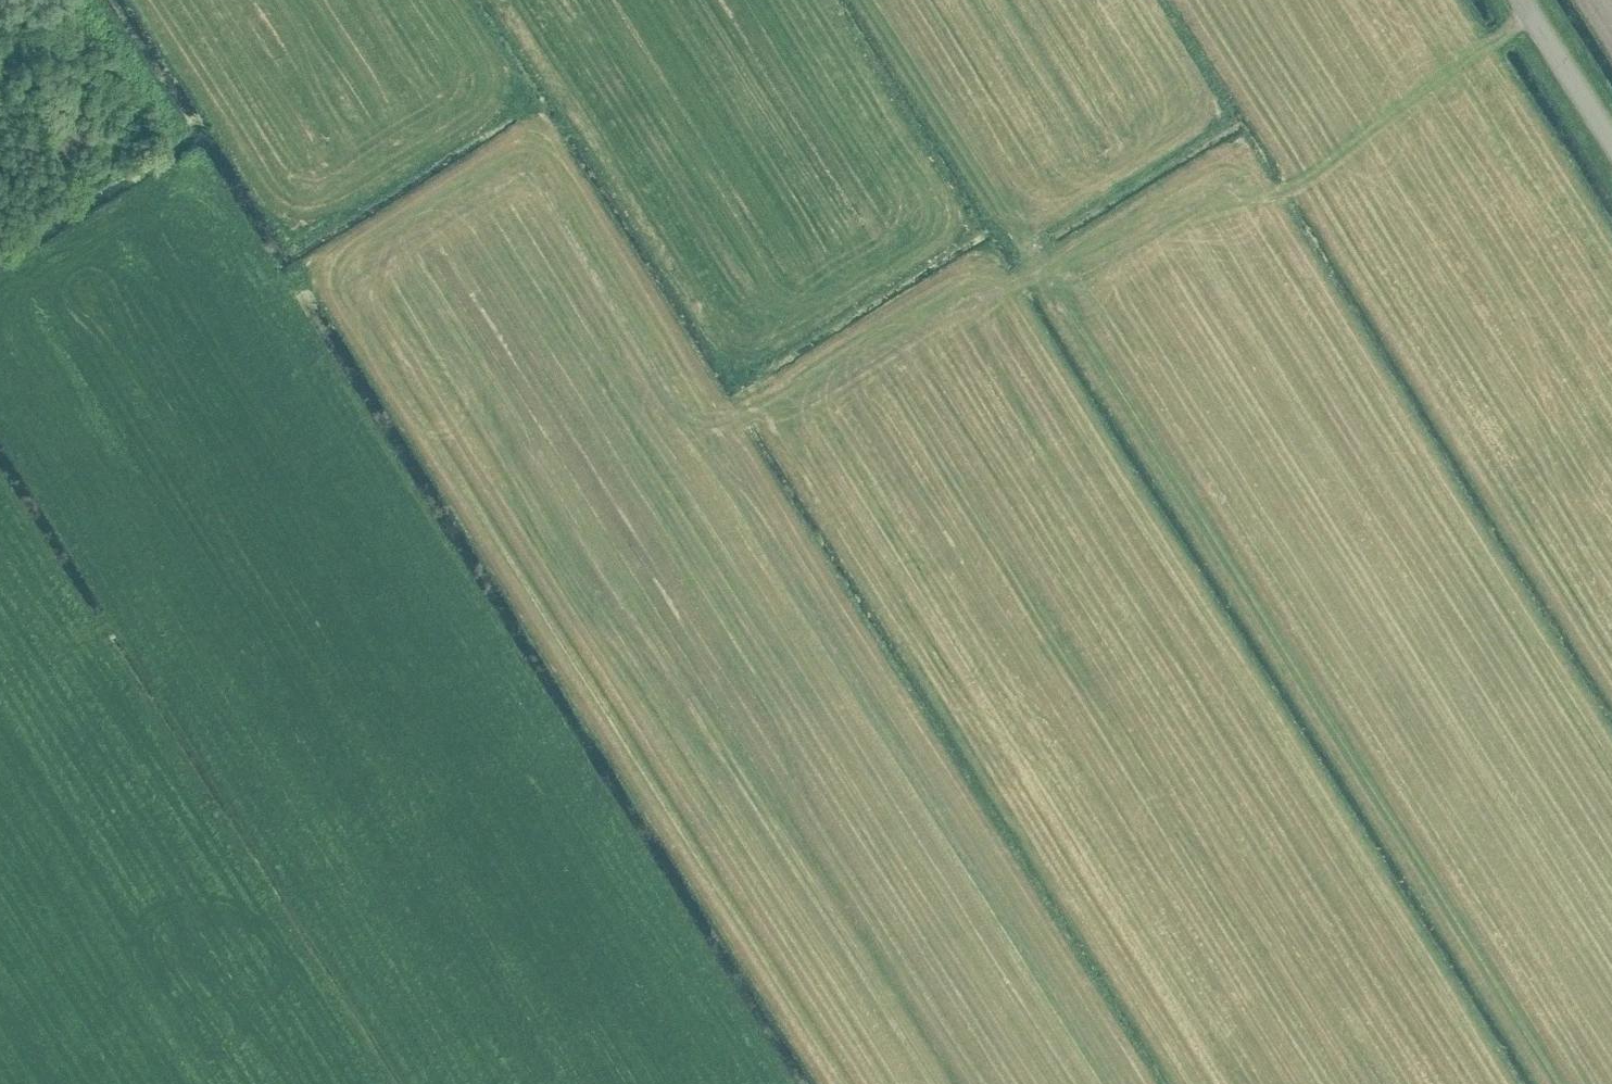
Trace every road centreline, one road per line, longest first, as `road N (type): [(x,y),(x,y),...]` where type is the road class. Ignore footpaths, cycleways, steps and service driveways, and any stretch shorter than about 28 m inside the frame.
road 1 (unclassified): [(1611,145),(1520,0)]

